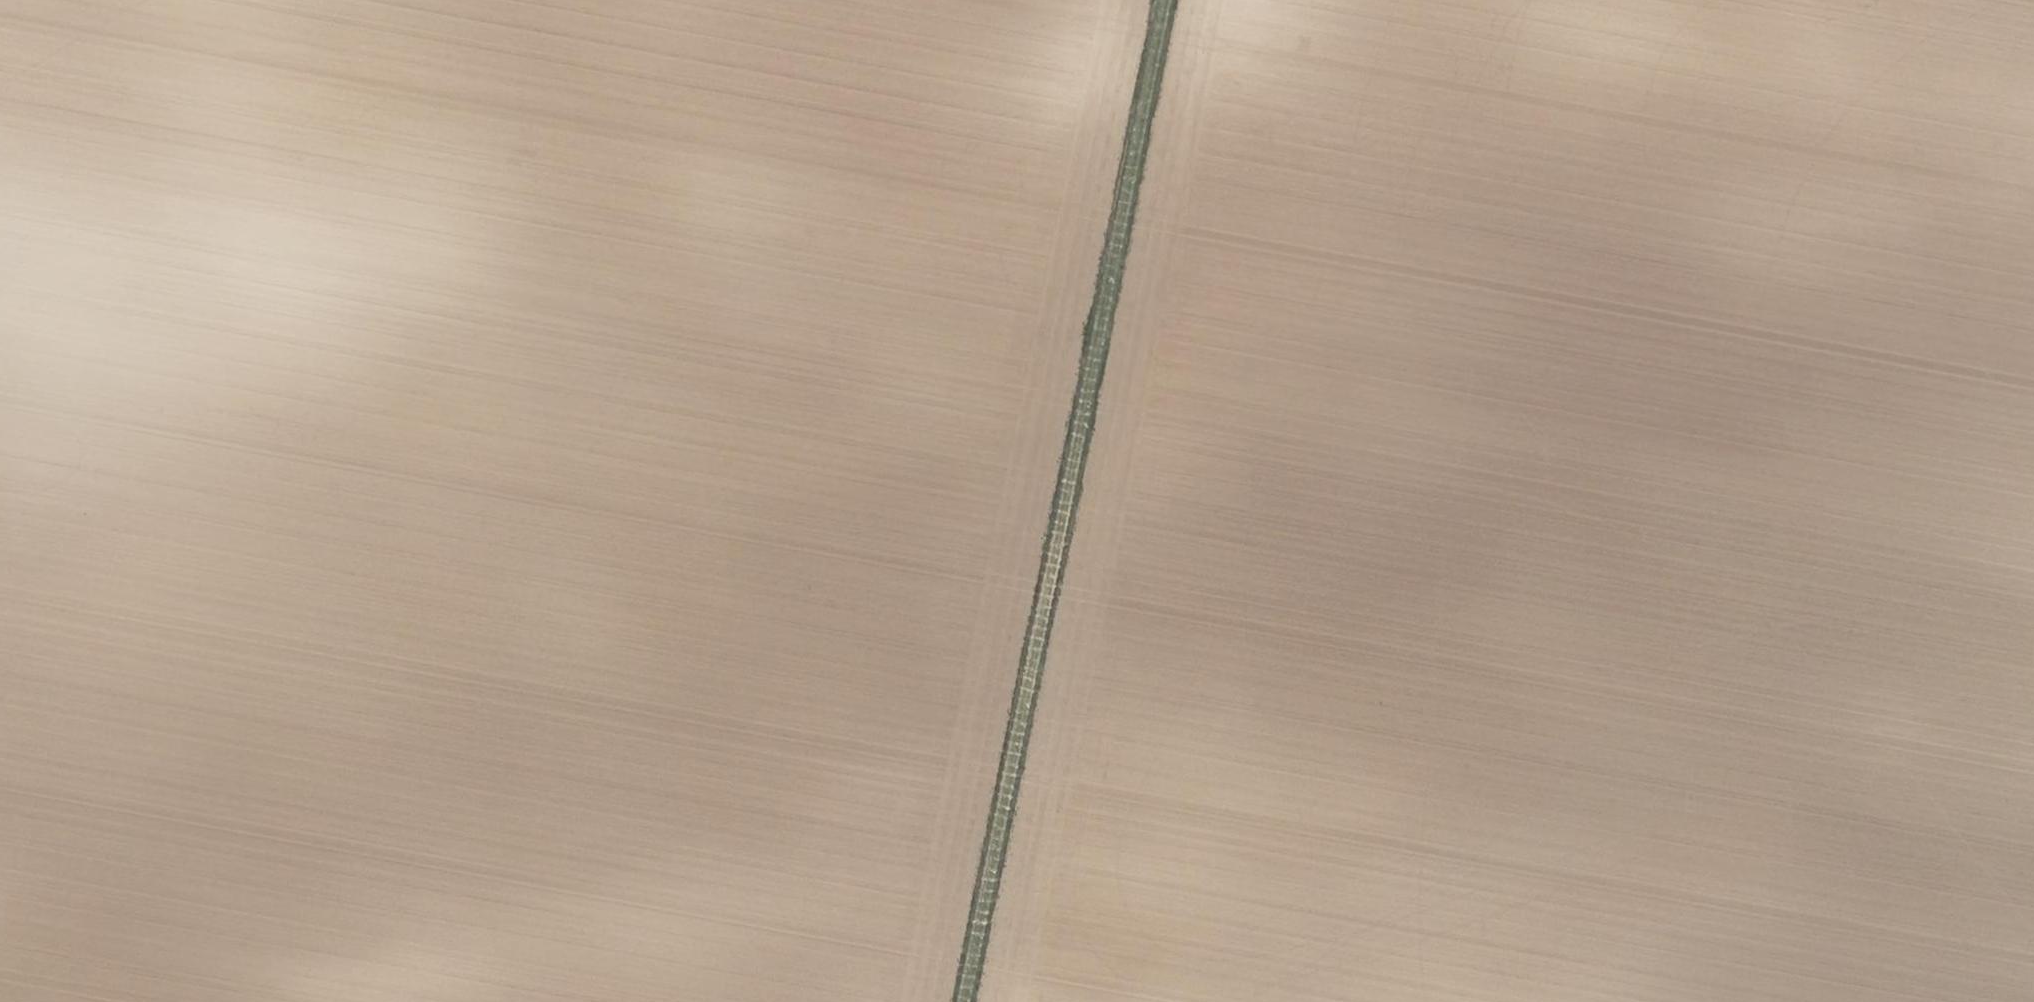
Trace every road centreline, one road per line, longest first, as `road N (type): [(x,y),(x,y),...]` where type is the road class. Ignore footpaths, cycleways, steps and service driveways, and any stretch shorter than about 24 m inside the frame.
road 1 (track): [(961,1001),(1168,0)]

